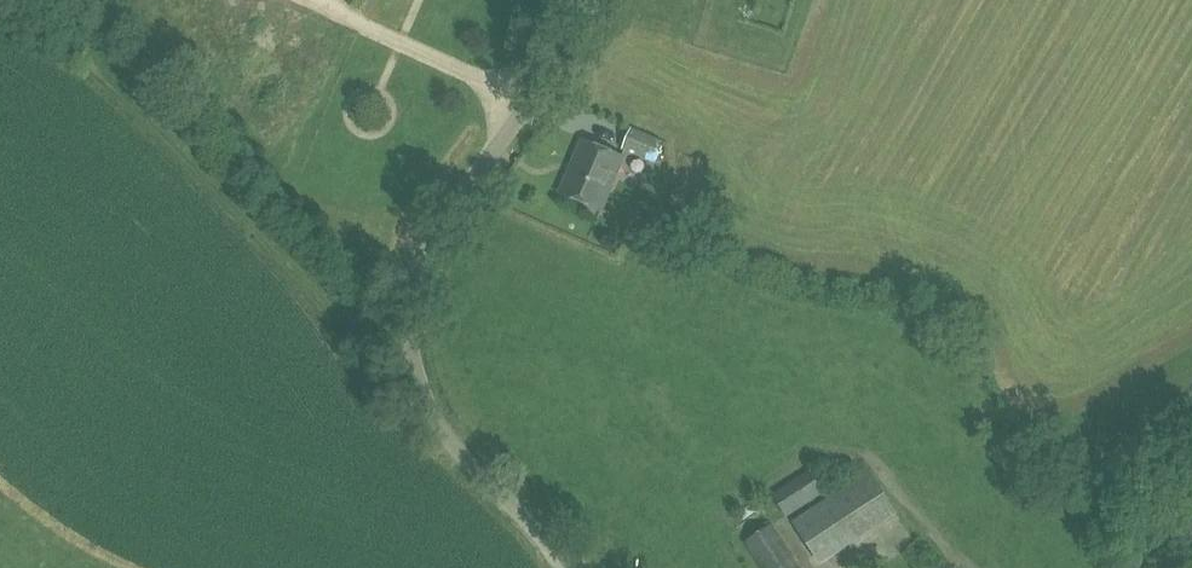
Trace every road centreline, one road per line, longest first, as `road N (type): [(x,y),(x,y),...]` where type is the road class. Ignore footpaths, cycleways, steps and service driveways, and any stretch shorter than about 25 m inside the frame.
road 1 (unclassified): [(564,567),(437,428),(422,403),(408,333),(446,223),(528,102),(567,0)]
road 2 (track): [(48,0),(366,310),(408,333)]

